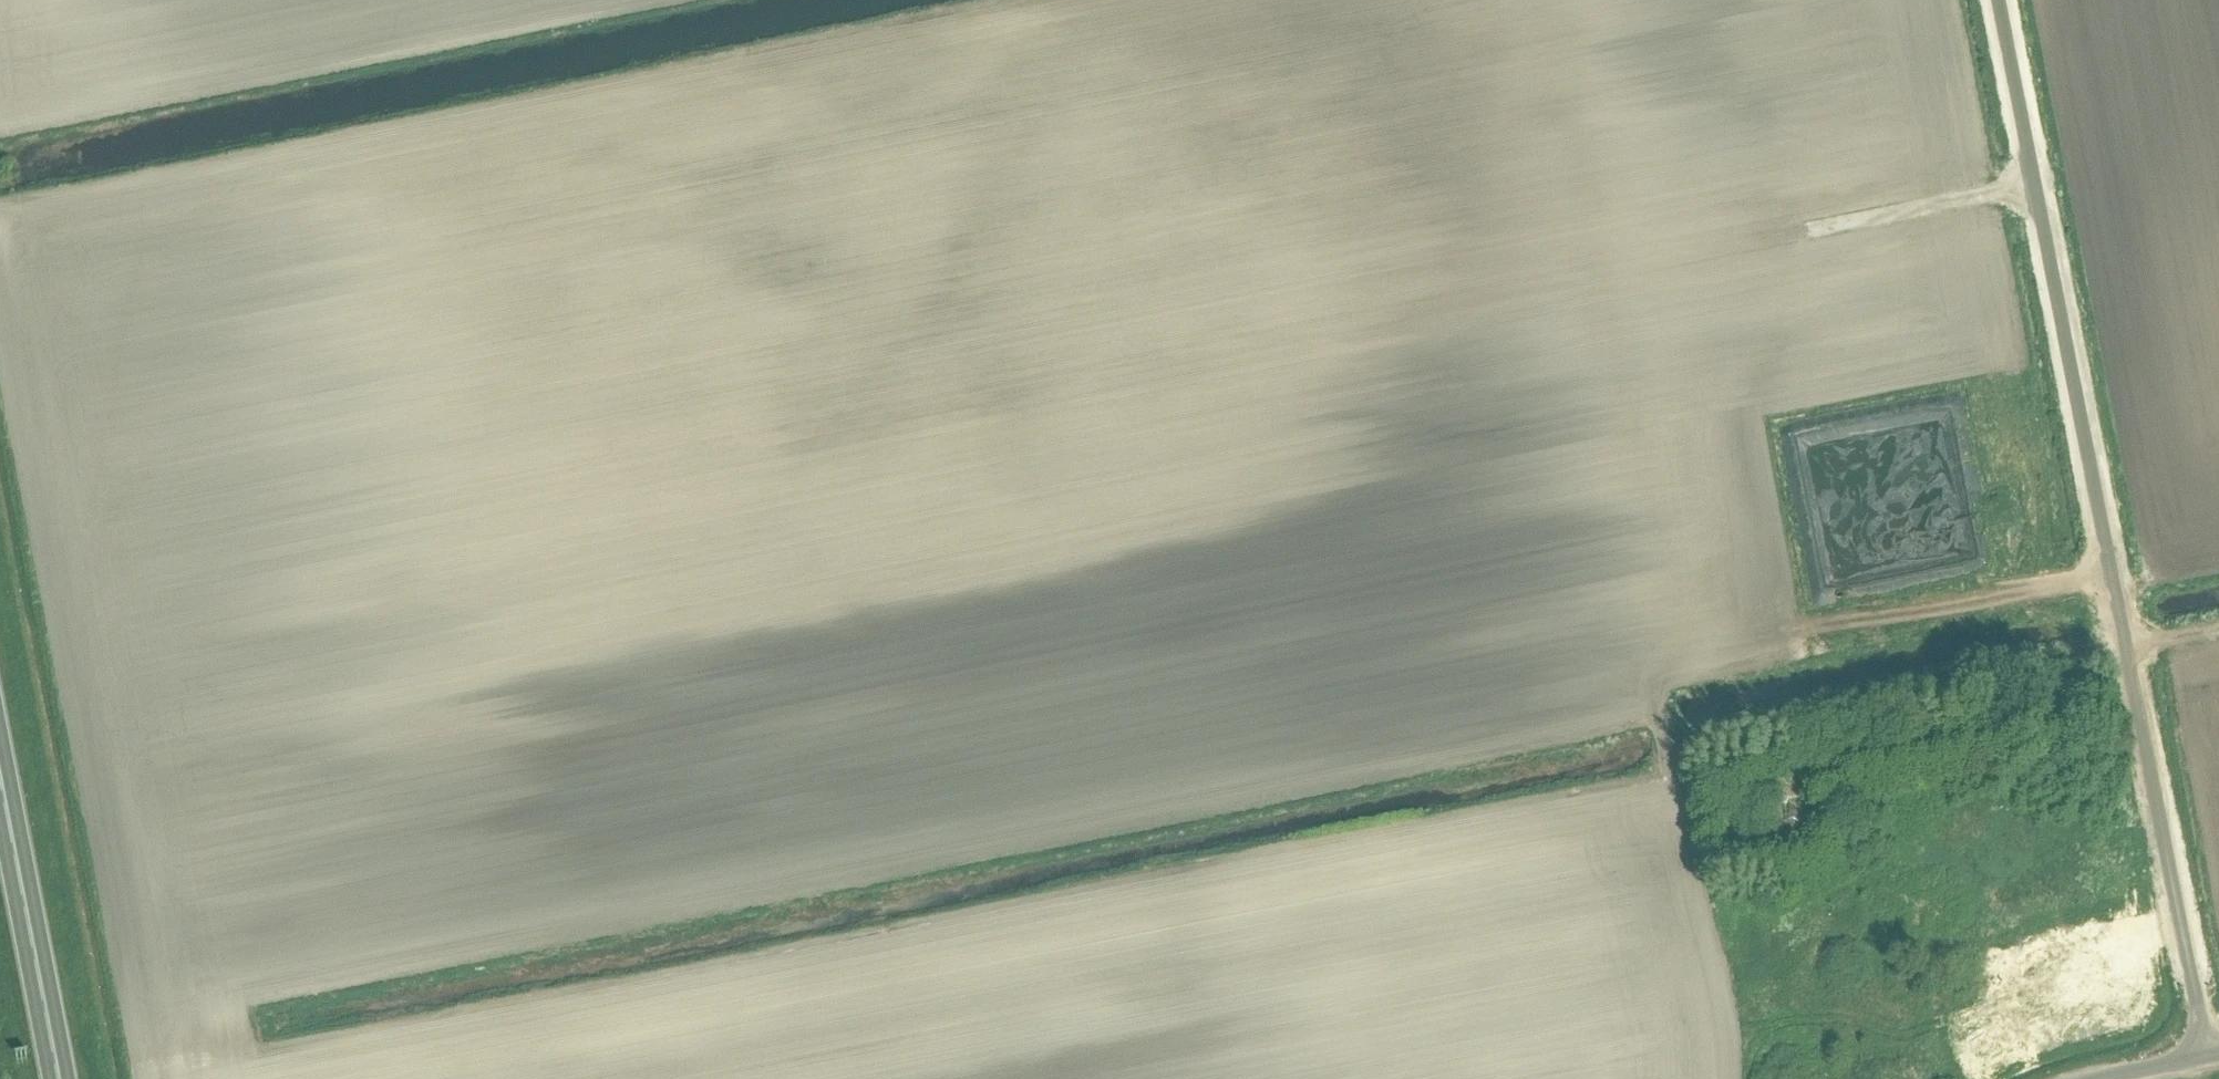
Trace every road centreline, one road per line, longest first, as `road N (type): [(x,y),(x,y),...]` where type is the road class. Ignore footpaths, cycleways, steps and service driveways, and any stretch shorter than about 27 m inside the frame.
road 1 (unclassified): [(2205,1053),(1998,0)]
road 2 (trunk): [(57,1078),(0,780)]

